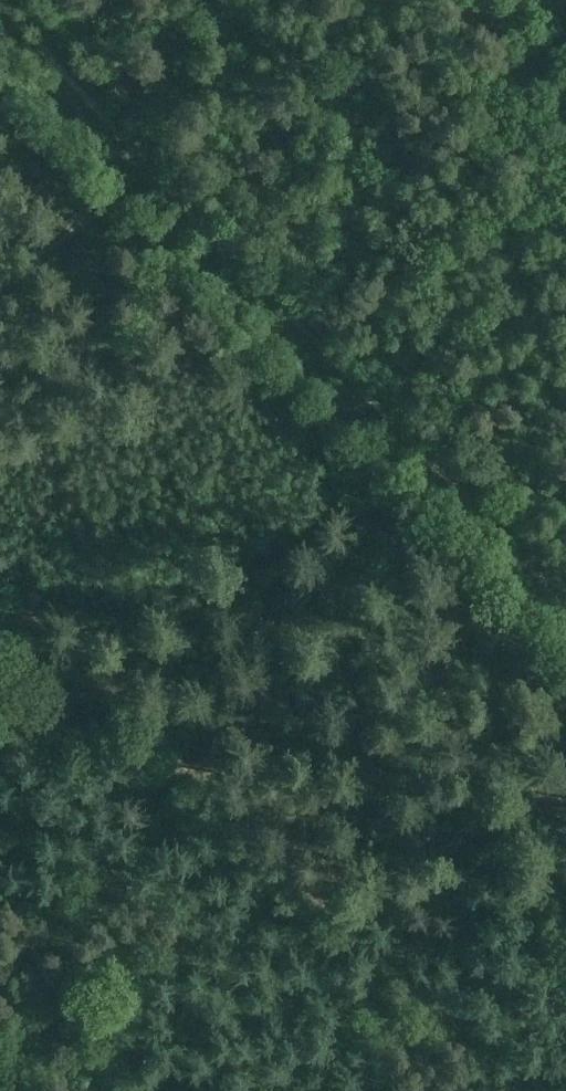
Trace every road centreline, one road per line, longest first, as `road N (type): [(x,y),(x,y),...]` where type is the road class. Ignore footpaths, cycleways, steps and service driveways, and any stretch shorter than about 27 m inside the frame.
road 1 (track): [(511,1090),(0,583)]
road 2 (track): [(166,181),(565,601)]
road 3 (track): [(2,0),(166,181)]
road 4 (track): [(166,181),(0,308)]

